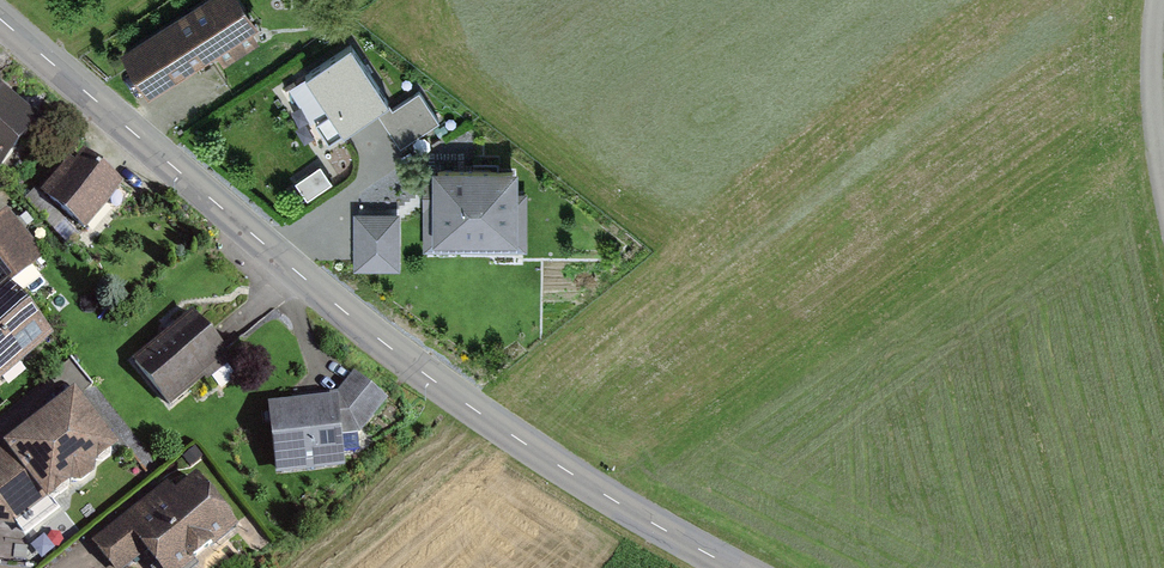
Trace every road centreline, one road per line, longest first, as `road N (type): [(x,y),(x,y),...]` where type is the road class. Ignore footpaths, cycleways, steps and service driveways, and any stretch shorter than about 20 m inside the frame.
road 1 (tertiary): [(0,19),(436,383),(607,497),(737,567)]
road 2 (unclassified): [(1163,188),(1152,48),(1158,0)]

